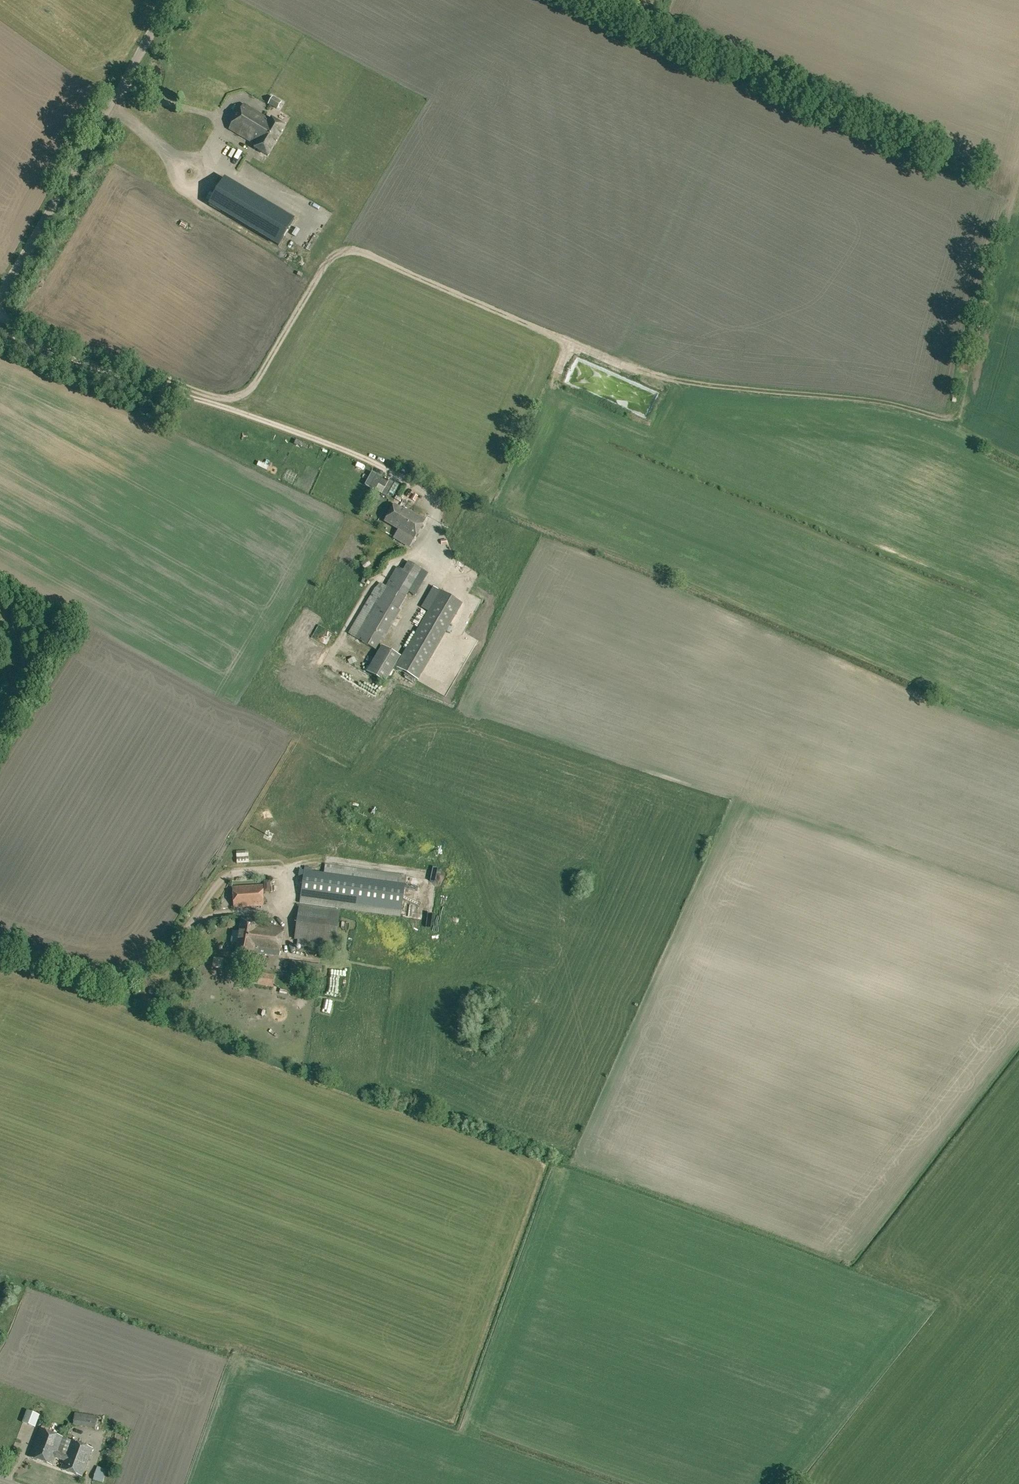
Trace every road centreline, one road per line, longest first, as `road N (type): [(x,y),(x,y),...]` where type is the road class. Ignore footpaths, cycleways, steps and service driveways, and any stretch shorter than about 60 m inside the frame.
road 1 (unclassified): [(0,297),(169,0)]

